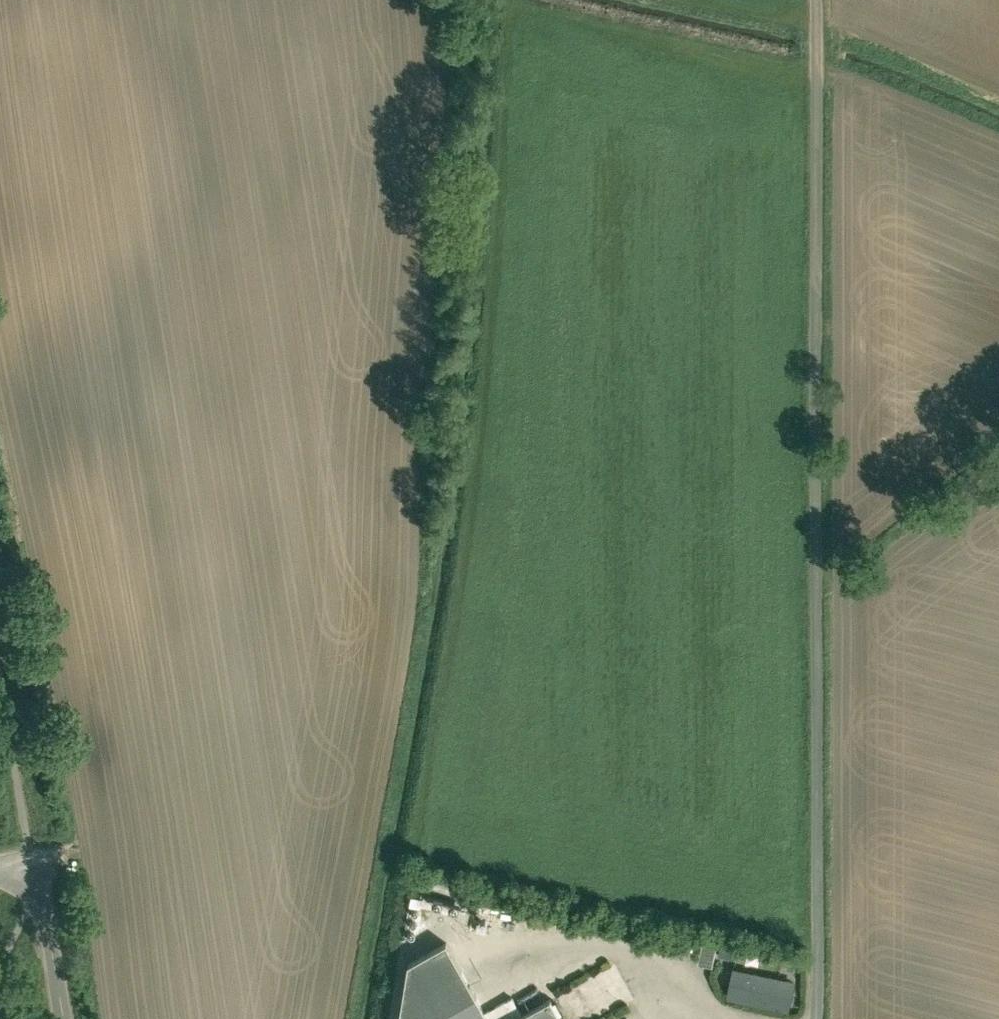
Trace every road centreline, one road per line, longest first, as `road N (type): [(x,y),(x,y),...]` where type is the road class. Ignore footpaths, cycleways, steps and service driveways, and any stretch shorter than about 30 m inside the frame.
road 1 (unclassified): [(824,0),(822,1018)]
road 2 (unclassified): [(0,858),(39,852),(69,1018)]

